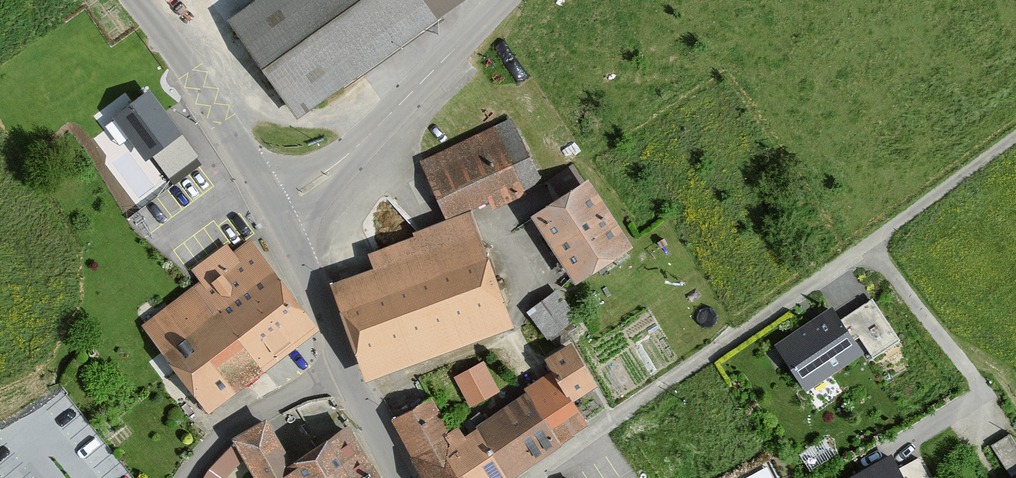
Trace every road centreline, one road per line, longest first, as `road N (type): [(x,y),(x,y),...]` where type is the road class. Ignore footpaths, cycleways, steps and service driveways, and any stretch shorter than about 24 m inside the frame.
road 1 (residential): [(533,477),(869,248)]
road 2 (residential): [(506,0),(319,183),(275,213)]
road 3 (tertiary): [(129,0),(275,213)]
road 4 (residential): [(350,370),(230,430),(185,477)]
road 5 (track): [(1015,141),(869,248)]
road 6 (tertiary): [(275,213),(350,370)]
road 7 (tertiary): [(350,370),(402,477)]

